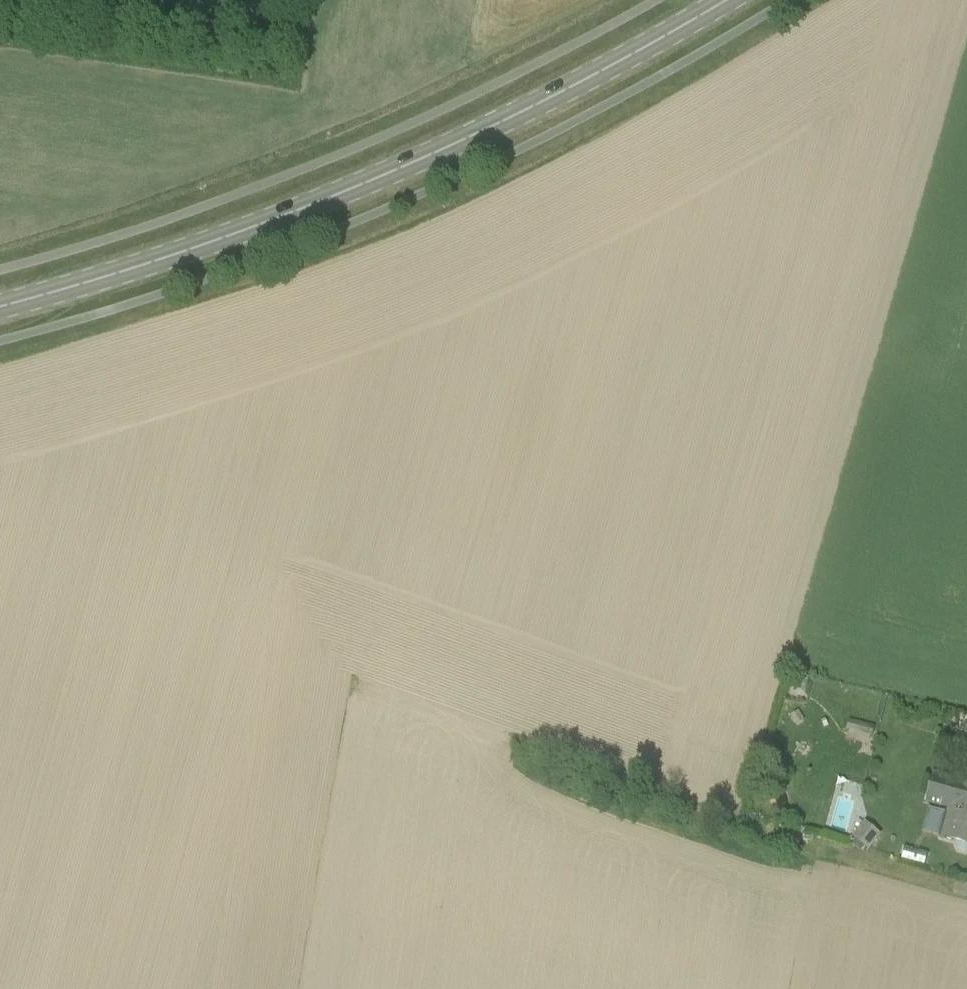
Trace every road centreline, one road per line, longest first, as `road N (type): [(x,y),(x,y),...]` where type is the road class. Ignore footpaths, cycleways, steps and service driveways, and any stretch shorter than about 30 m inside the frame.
road 1 (secondary): [(0,307),(260,230),(483,135),(728,0)]
road 2 (track): [(957,888),(800,846)]

